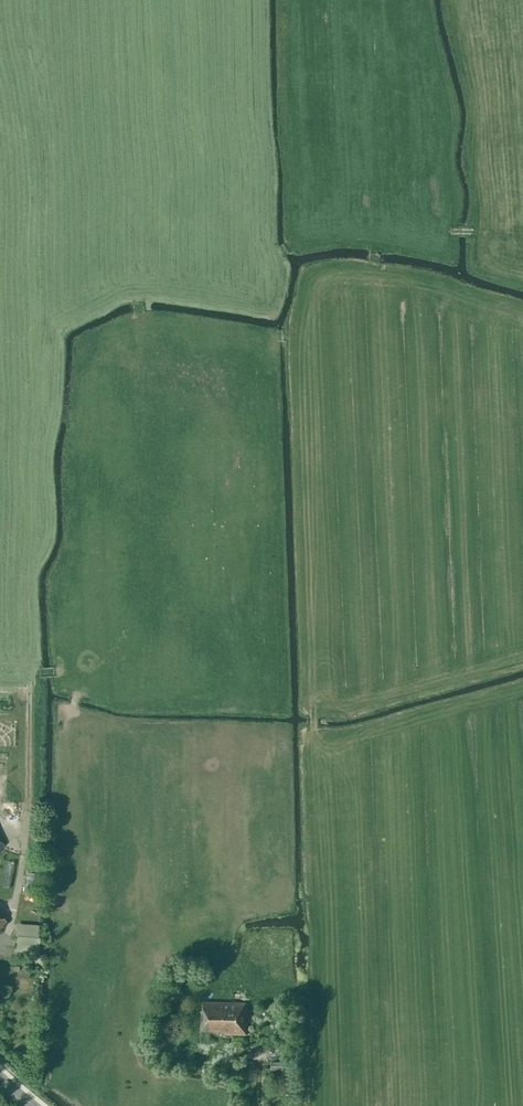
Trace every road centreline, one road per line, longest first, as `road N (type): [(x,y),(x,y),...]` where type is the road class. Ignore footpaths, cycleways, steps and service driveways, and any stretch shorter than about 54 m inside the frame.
road 1 (track): [(28,815),(29,689),(0,689)]

